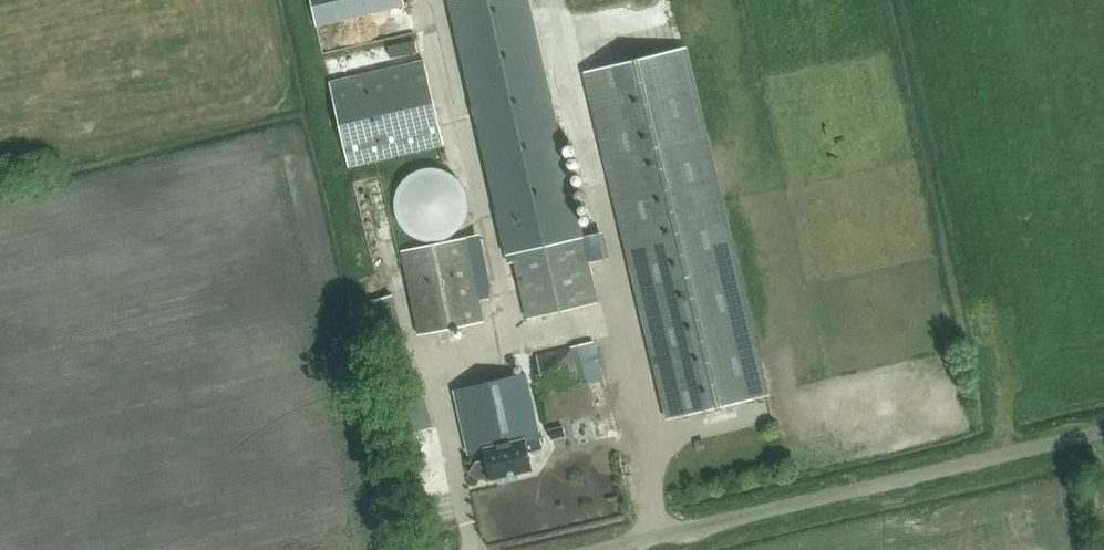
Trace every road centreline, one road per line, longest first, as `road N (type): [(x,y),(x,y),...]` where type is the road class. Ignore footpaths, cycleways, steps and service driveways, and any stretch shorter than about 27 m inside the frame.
road 1 (unclassified): [(588,549),(1103,430)]

